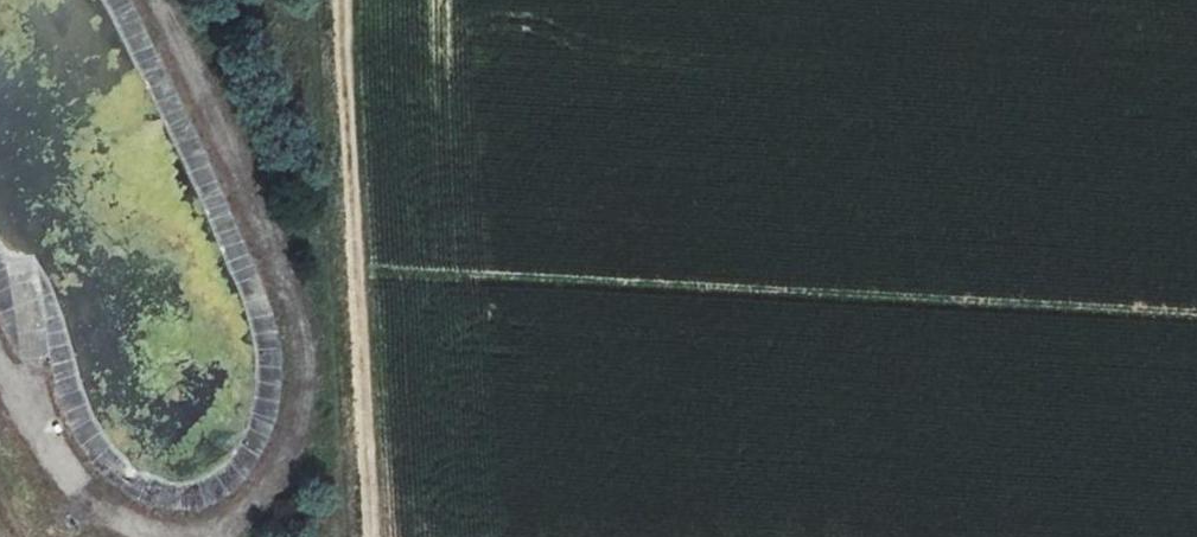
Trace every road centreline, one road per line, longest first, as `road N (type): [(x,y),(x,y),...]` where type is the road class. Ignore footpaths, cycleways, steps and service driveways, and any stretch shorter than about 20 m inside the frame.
road 1 (track): [(367,536),(343,0)]

